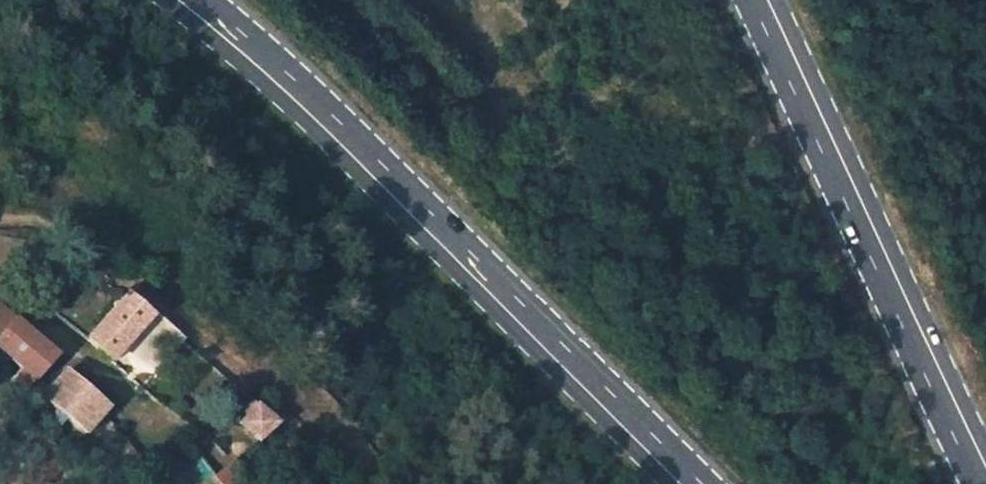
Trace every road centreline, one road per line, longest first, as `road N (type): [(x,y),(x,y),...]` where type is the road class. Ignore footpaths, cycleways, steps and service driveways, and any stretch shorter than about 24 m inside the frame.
road 1 (primary): [(188,0),(300,94),(692,483)]
road 2 (primary): [(985,483),(761,0)]

